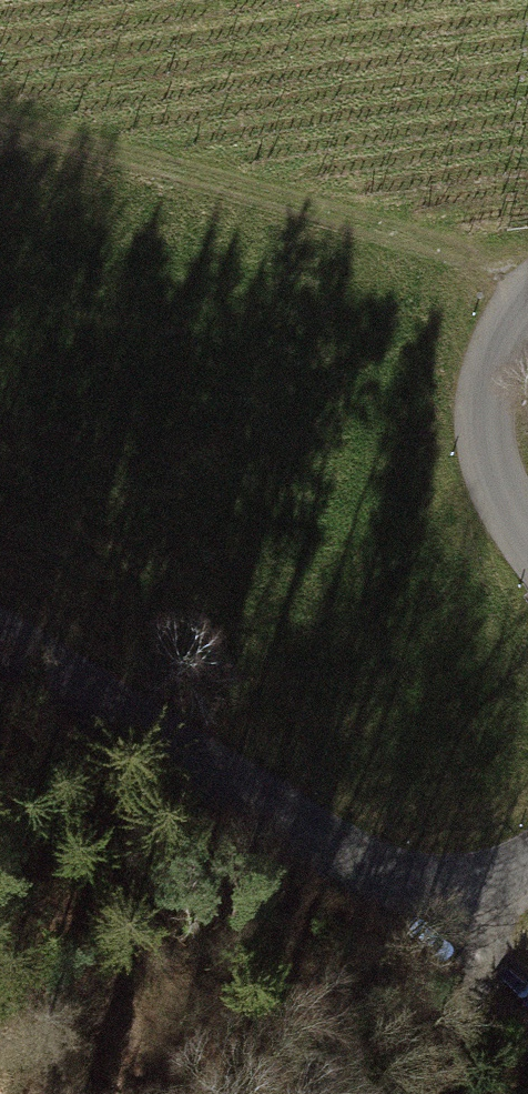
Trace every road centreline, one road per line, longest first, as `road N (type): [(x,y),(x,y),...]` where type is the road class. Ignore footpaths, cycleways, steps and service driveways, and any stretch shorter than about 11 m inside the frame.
road 1 (tertiary): [(0,637),(303,828),(395,876),(462,894),(527,868)]
road 2 (track): [(527,275),(0,112)]
road 3 (tertiary): [(527,535),(499,490),(484,424),(496,357),(527,306)]
road 4 (track): [(458,1093),(462,894)]
road 5 (track): [(527,996),(462,894)]

